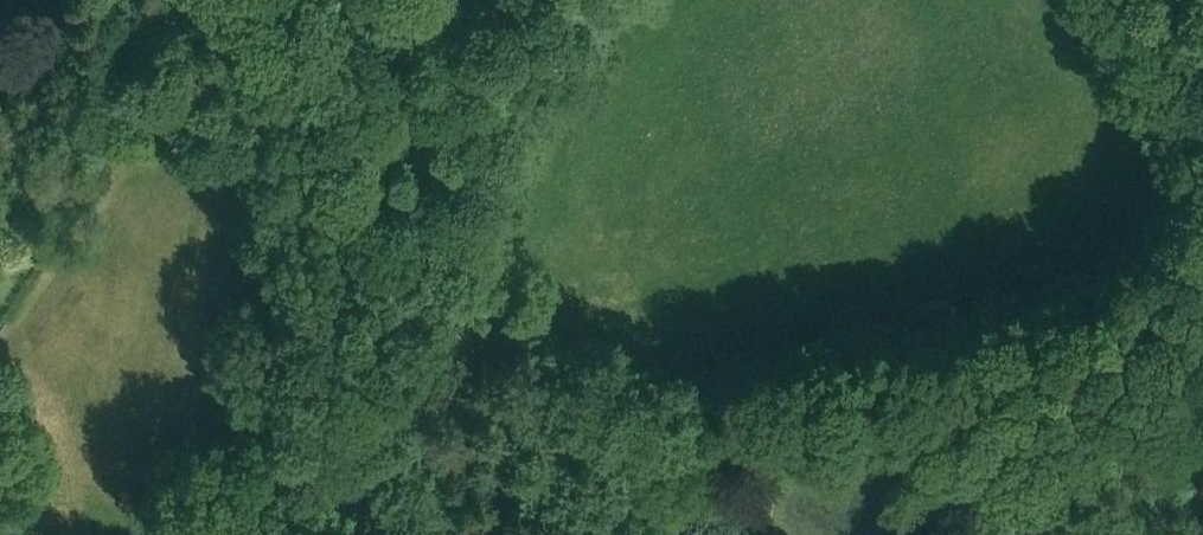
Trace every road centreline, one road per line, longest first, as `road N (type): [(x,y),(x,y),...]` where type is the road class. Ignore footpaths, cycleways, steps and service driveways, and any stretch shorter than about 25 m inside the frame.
road 1 (track): [(381,534),(394,492),(356,220),(291,0)]

